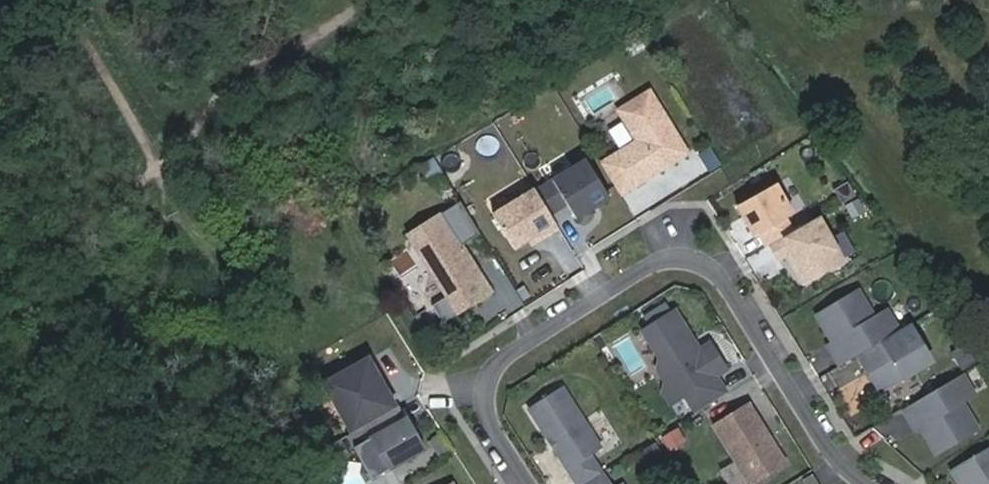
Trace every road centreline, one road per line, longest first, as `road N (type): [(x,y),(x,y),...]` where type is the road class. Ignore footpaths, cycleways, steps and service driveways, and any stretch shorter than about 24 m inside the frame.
road 1 (residential): [(863,483),(831,454),(714,270),(686,260),(654,262),(498,365),(484,413),(528,483)]

